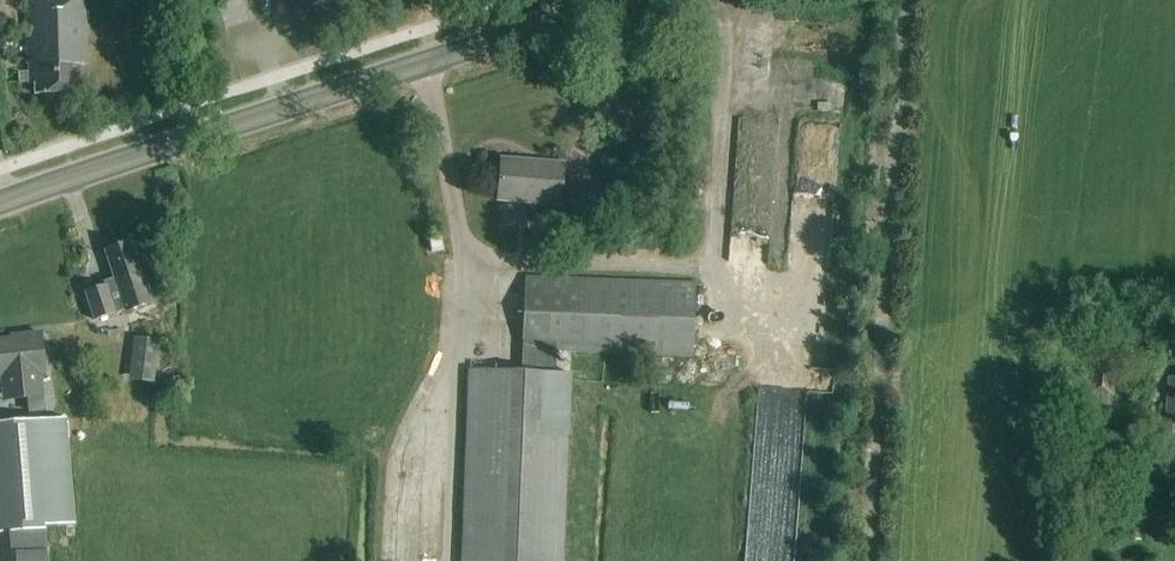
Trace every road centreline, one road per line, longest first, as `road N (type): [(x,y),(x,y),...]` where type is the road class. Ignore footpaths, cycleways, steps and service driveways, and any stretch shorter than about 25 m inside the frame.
road 1 (tertiary): [(0,205),(623,0)]

